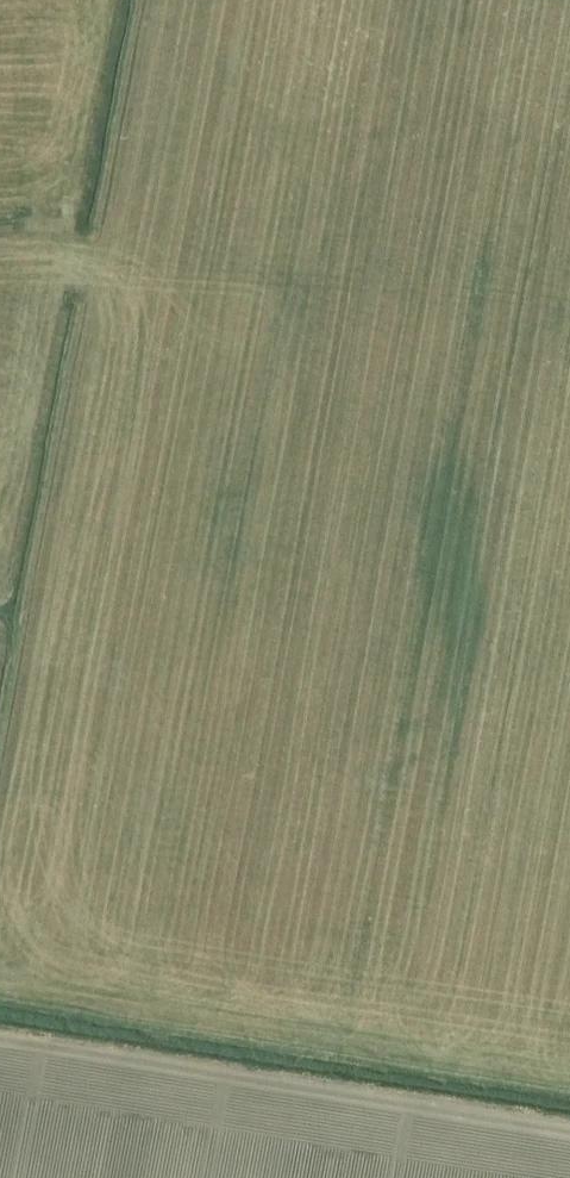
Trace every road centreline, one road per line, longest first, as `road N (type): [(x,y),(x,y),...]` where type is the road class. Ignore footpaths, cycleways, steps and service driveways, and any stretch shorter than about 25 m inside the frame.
road 1 (track): [(569,1138),(0,1047)]

